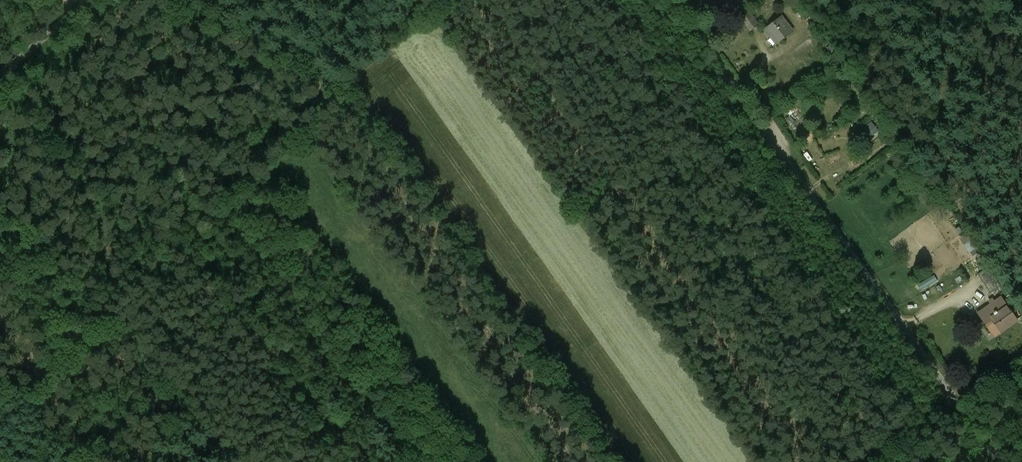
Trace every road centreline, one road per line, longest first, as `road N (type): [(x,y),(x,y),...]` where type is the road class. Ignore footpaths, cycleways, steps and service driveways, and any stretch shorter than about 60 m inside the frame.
road 1 (track): [(175,0),(352,94),(626,461)]
road 2 (unclassified): [(1004,461),(673,0)]

